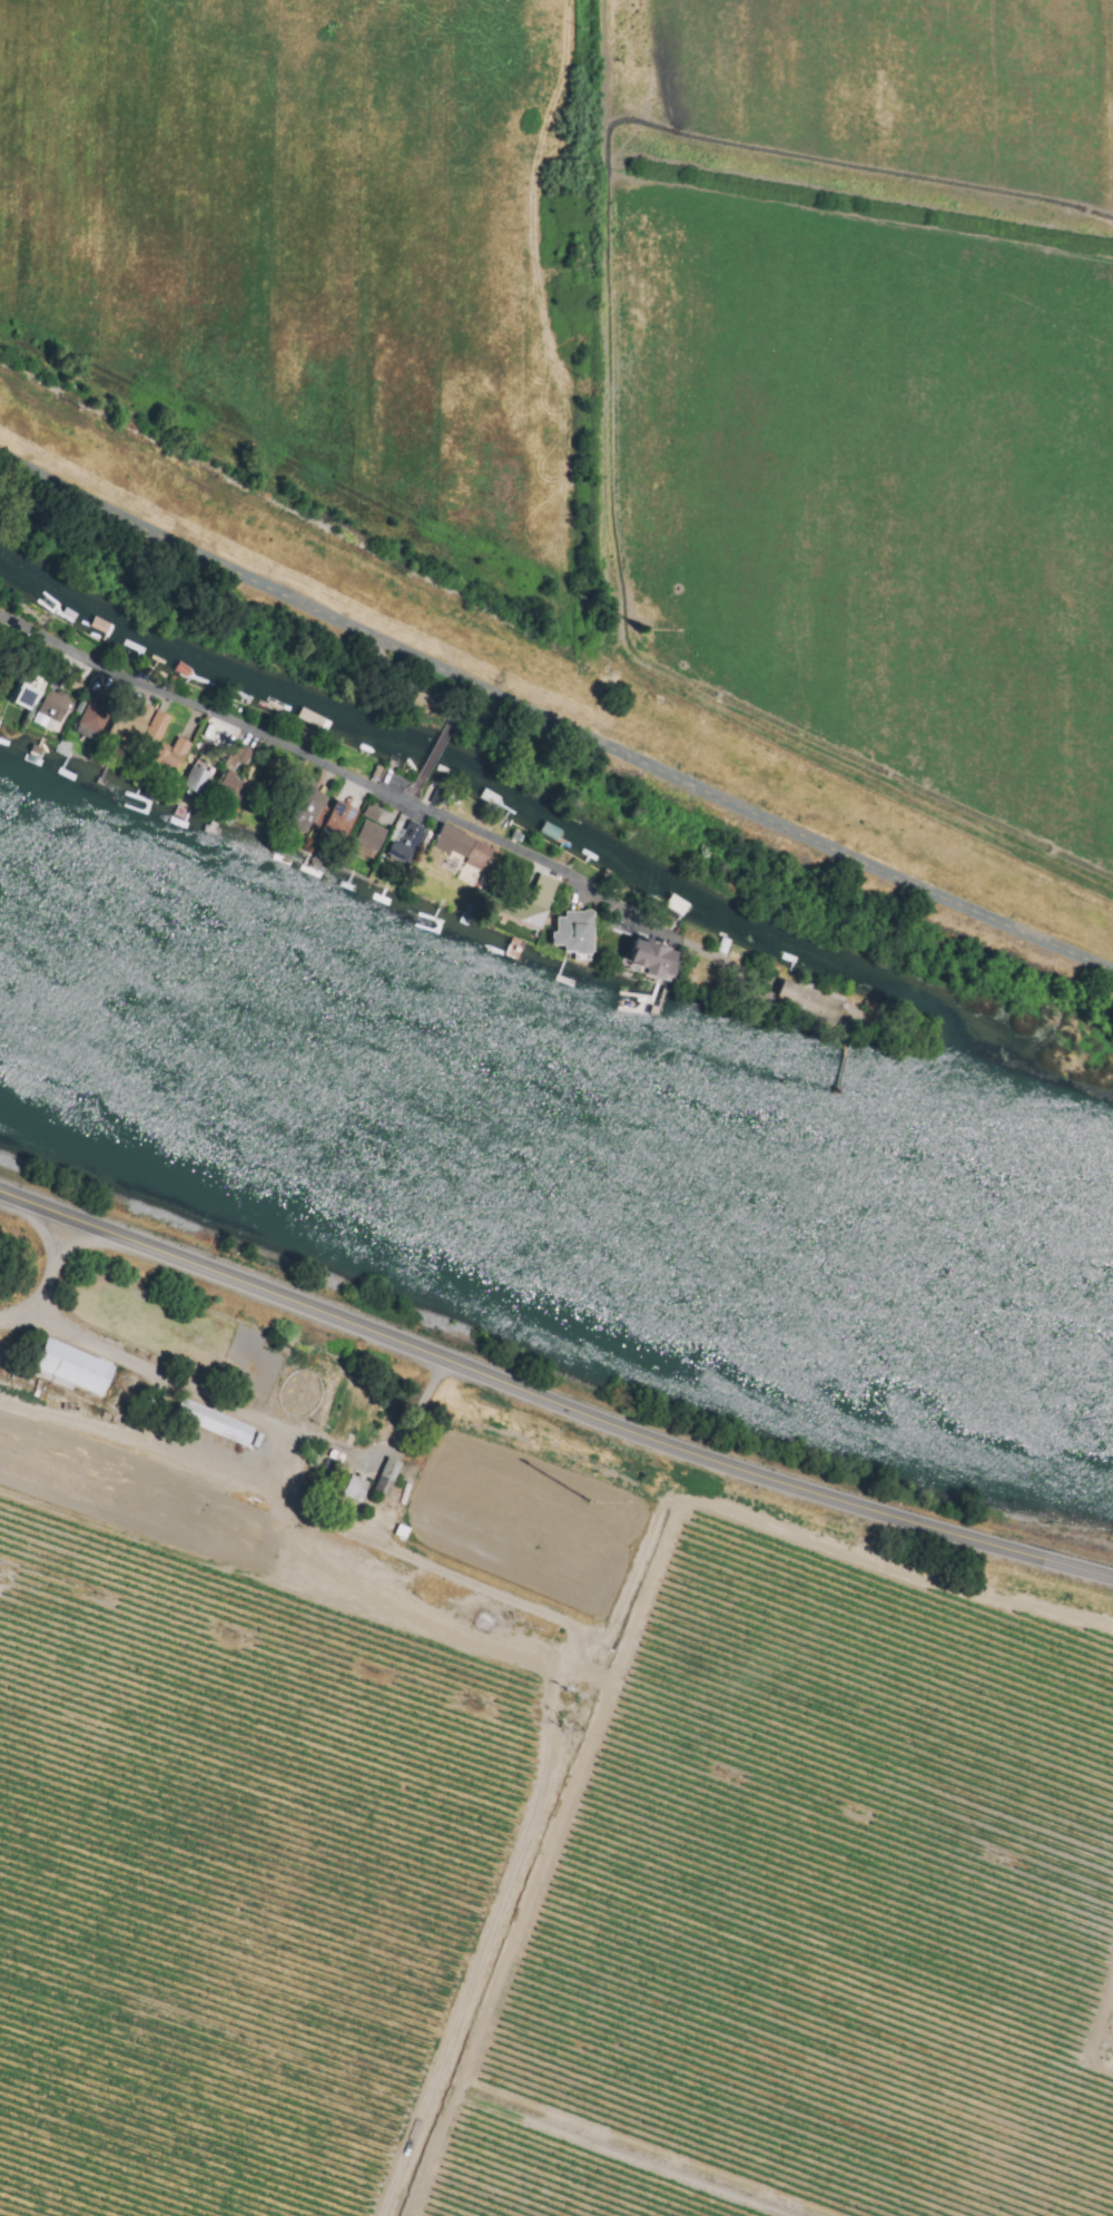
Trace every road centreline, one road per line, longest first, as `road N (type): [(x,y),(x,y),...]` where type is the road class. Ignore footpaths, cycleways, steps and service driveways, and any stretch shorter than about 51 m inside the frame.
road 1 (tertiary): [(1112,973),(473,687),(0,456)]
road 2 (primary): [(0,1191),(717,1463),(1112,1579)]

